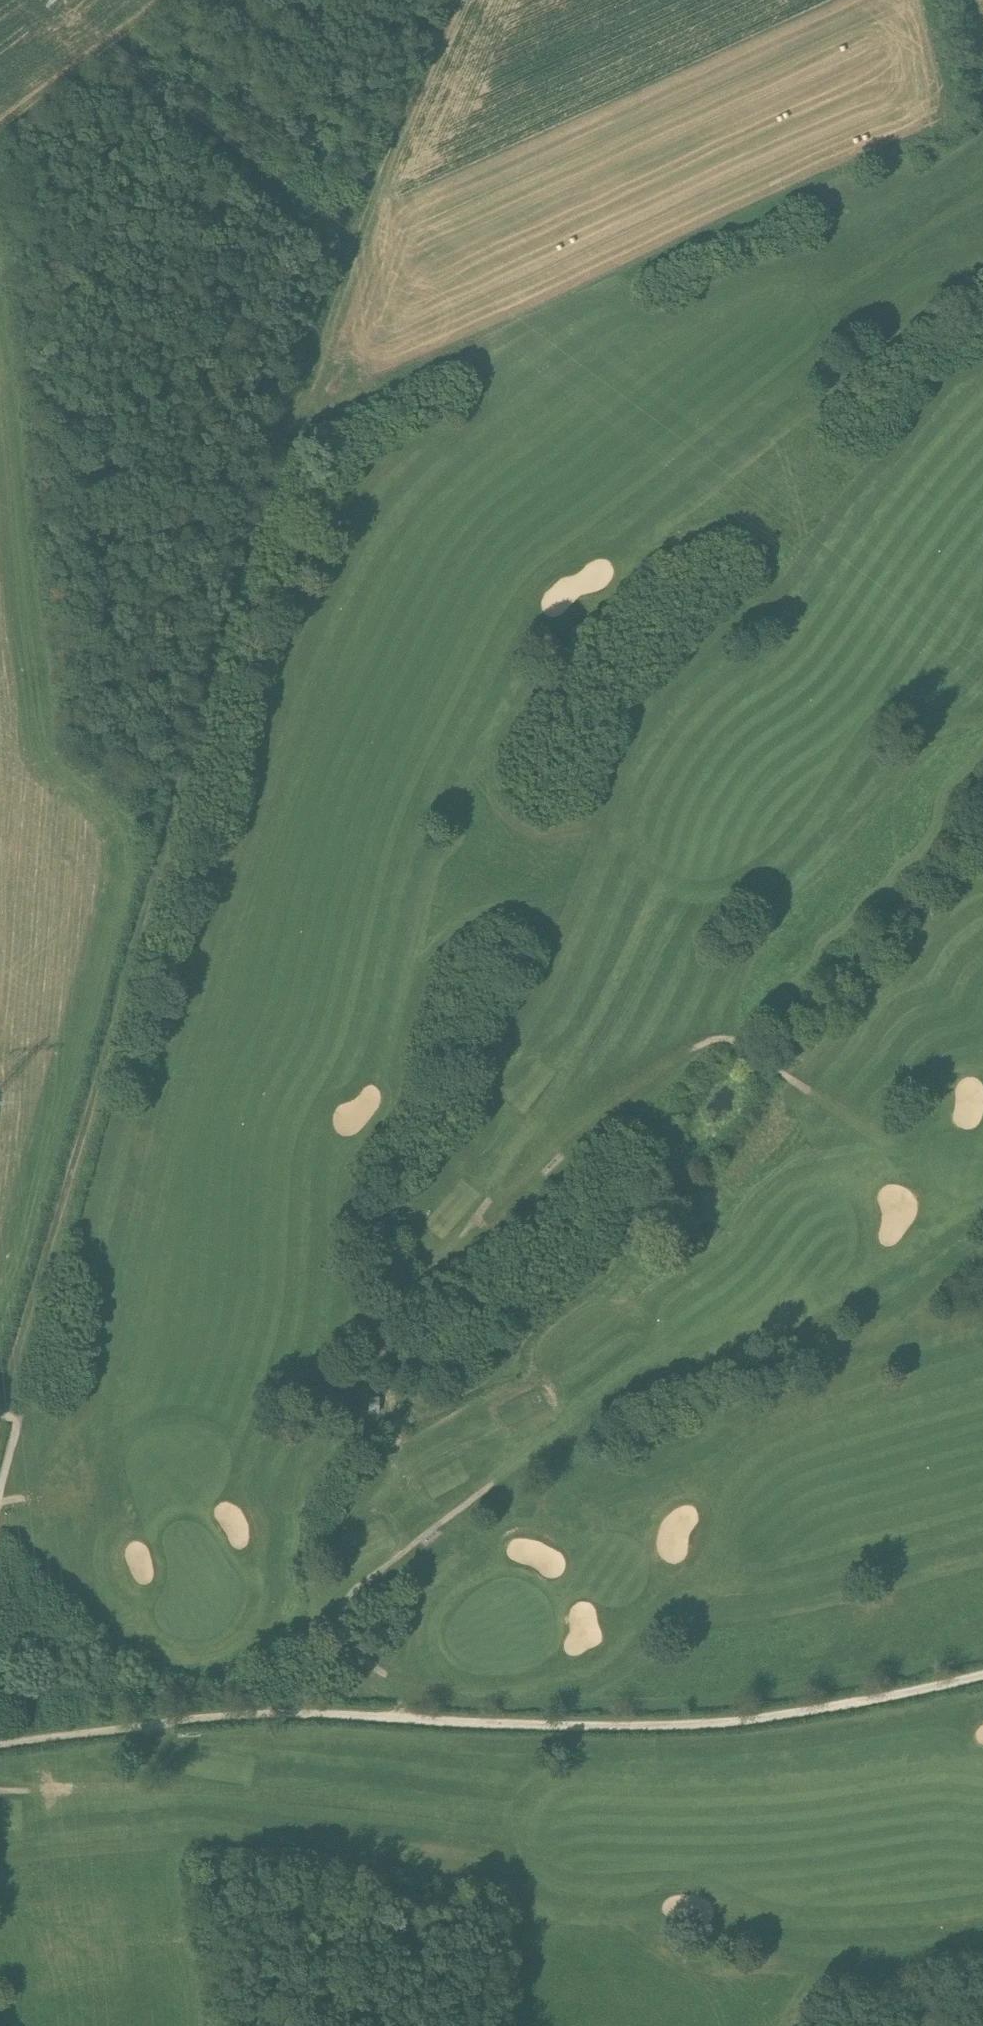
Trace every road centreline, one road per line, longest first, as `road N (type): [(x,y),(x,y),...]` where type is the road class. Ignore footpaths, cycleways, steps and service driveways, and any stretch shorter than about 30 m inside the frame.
road 1 (track): [(446,0),(355,219),(288,415),(0,1410)]
road 2 (track): [(0,1741),(156,1725),(395,1715),(670,1724),(982,1668)]

